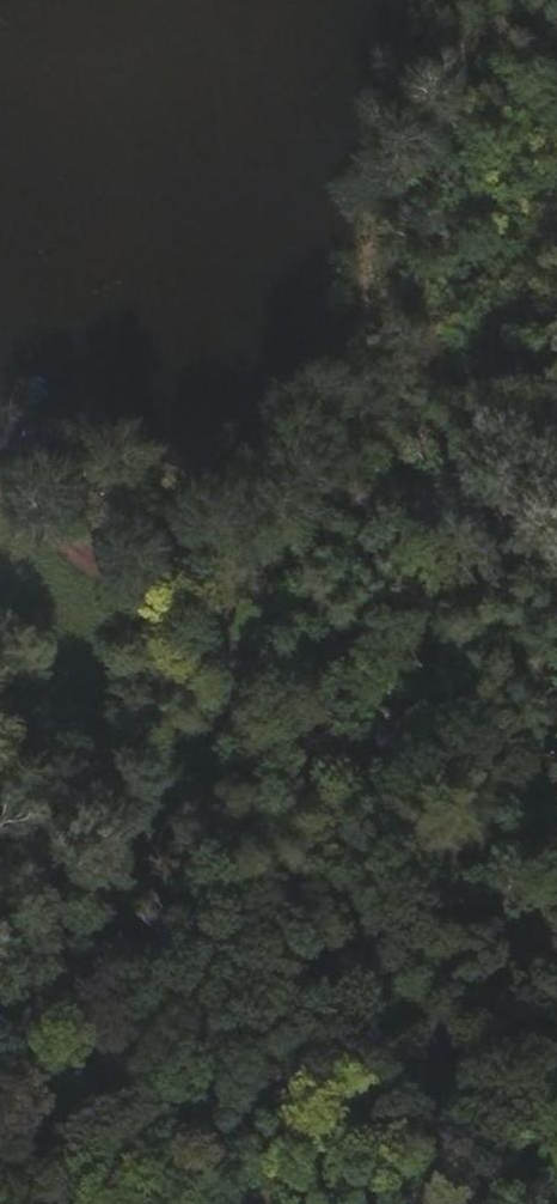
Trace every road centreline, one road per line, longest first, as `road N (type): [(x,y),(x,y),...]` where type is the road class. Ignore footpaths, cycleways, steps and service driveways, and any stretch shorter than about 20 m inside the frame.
road 1 (track): [(268,695),(412,278),(415,120),(452,75),(478,63),(556,55)]
road 2 (track): [(0,488),(432,821),(556,871)]
road 3 (track): [(556,898),(316,923),(104,1050),(0,1163)]

